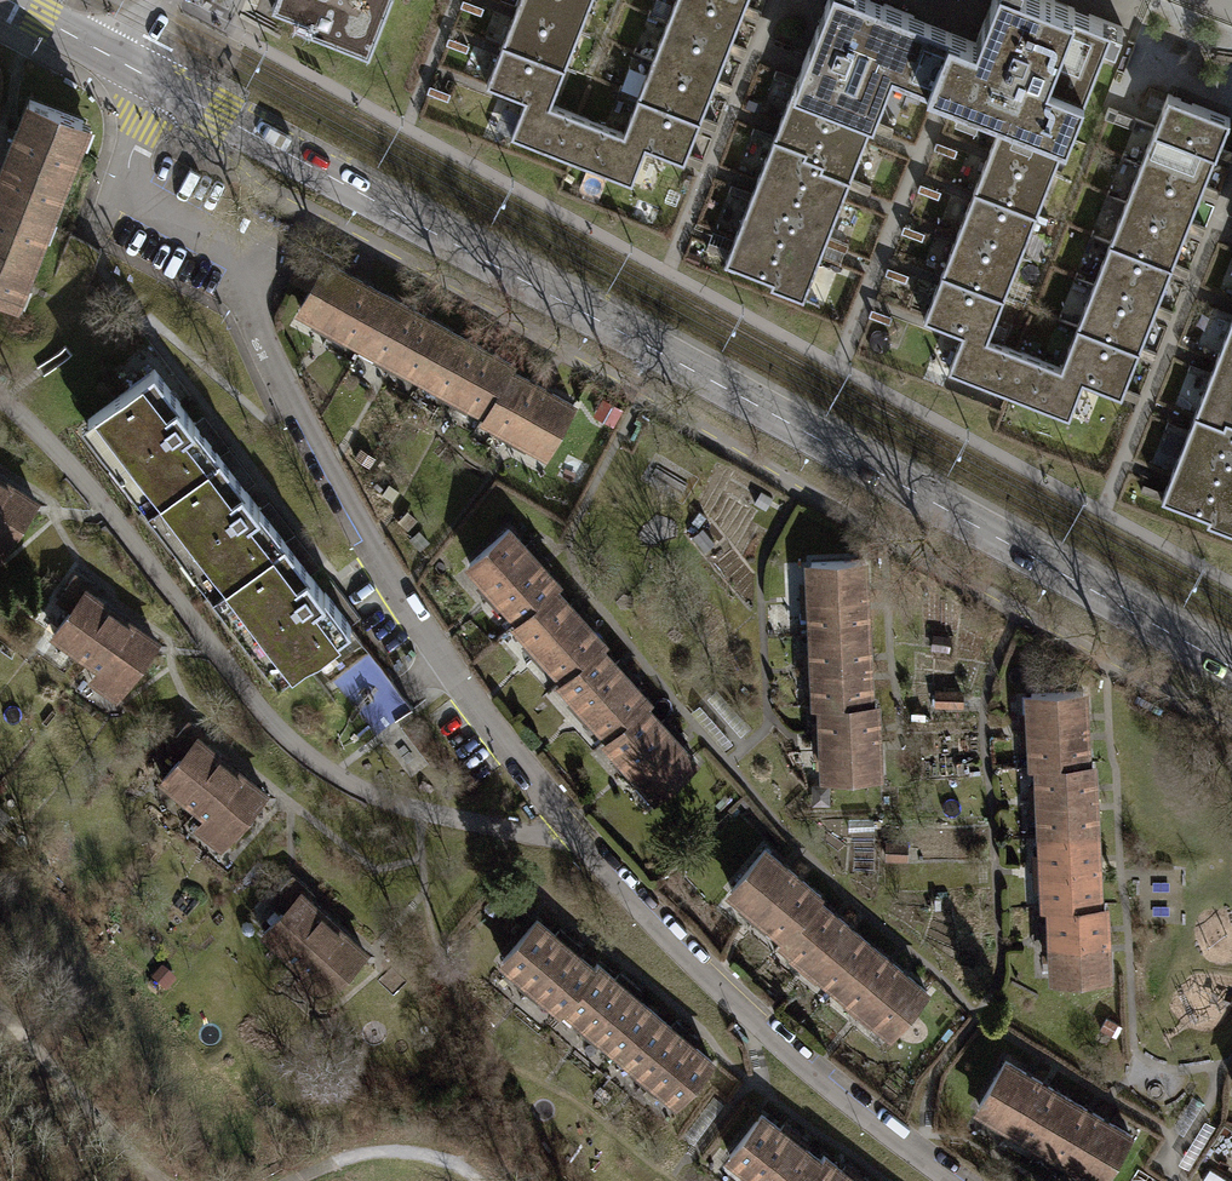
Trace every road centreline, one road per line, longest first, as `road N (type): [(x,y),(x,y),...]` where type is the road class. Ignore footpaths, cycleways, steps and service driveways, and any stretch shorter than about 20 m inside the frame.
road 1 (residential): [(950,1180),(755,1026),(634,901),(411,622),(304,442),(254,334),(241,263),(129,200),(137,75)]
road 2 (tertiary): [(137,75),(1231,670)]
road 3 (track): [(0,1014),(161,1180)]
road 4 (track): [(295,1180),(376,1154),(410,1153),(477,1180)]
road 5 (tertiary): [(9,0),(137,75)]

